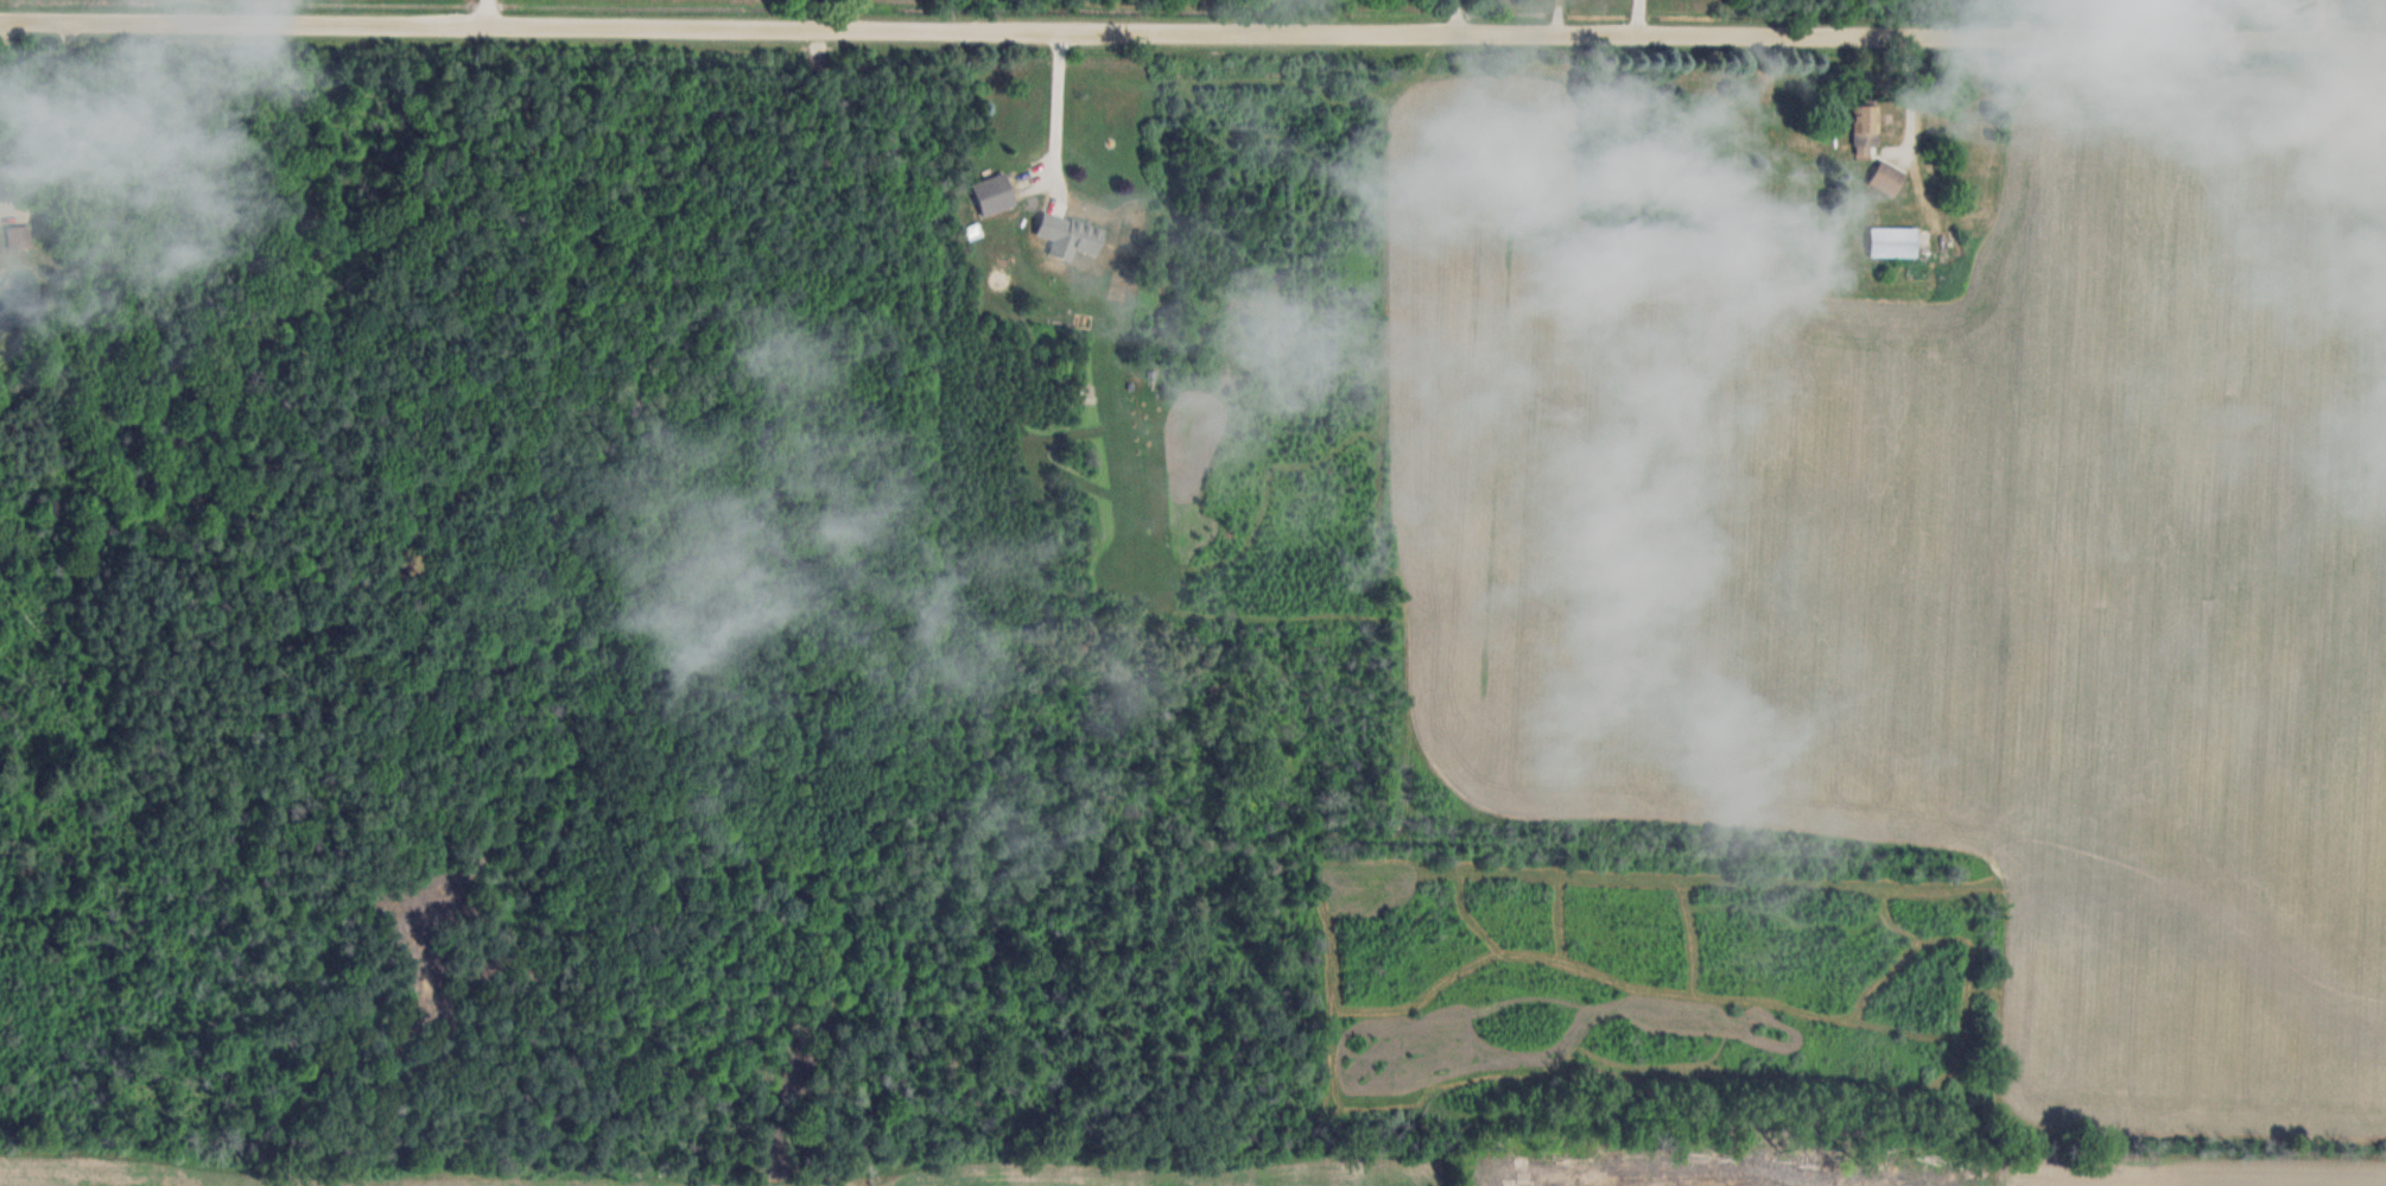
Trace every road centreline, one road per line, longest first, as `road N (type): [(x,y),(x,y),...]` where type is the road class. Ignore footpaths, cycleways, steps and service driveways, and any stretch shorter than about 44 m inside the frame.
road 1 (residential): [(2385,46),(0,22)]

